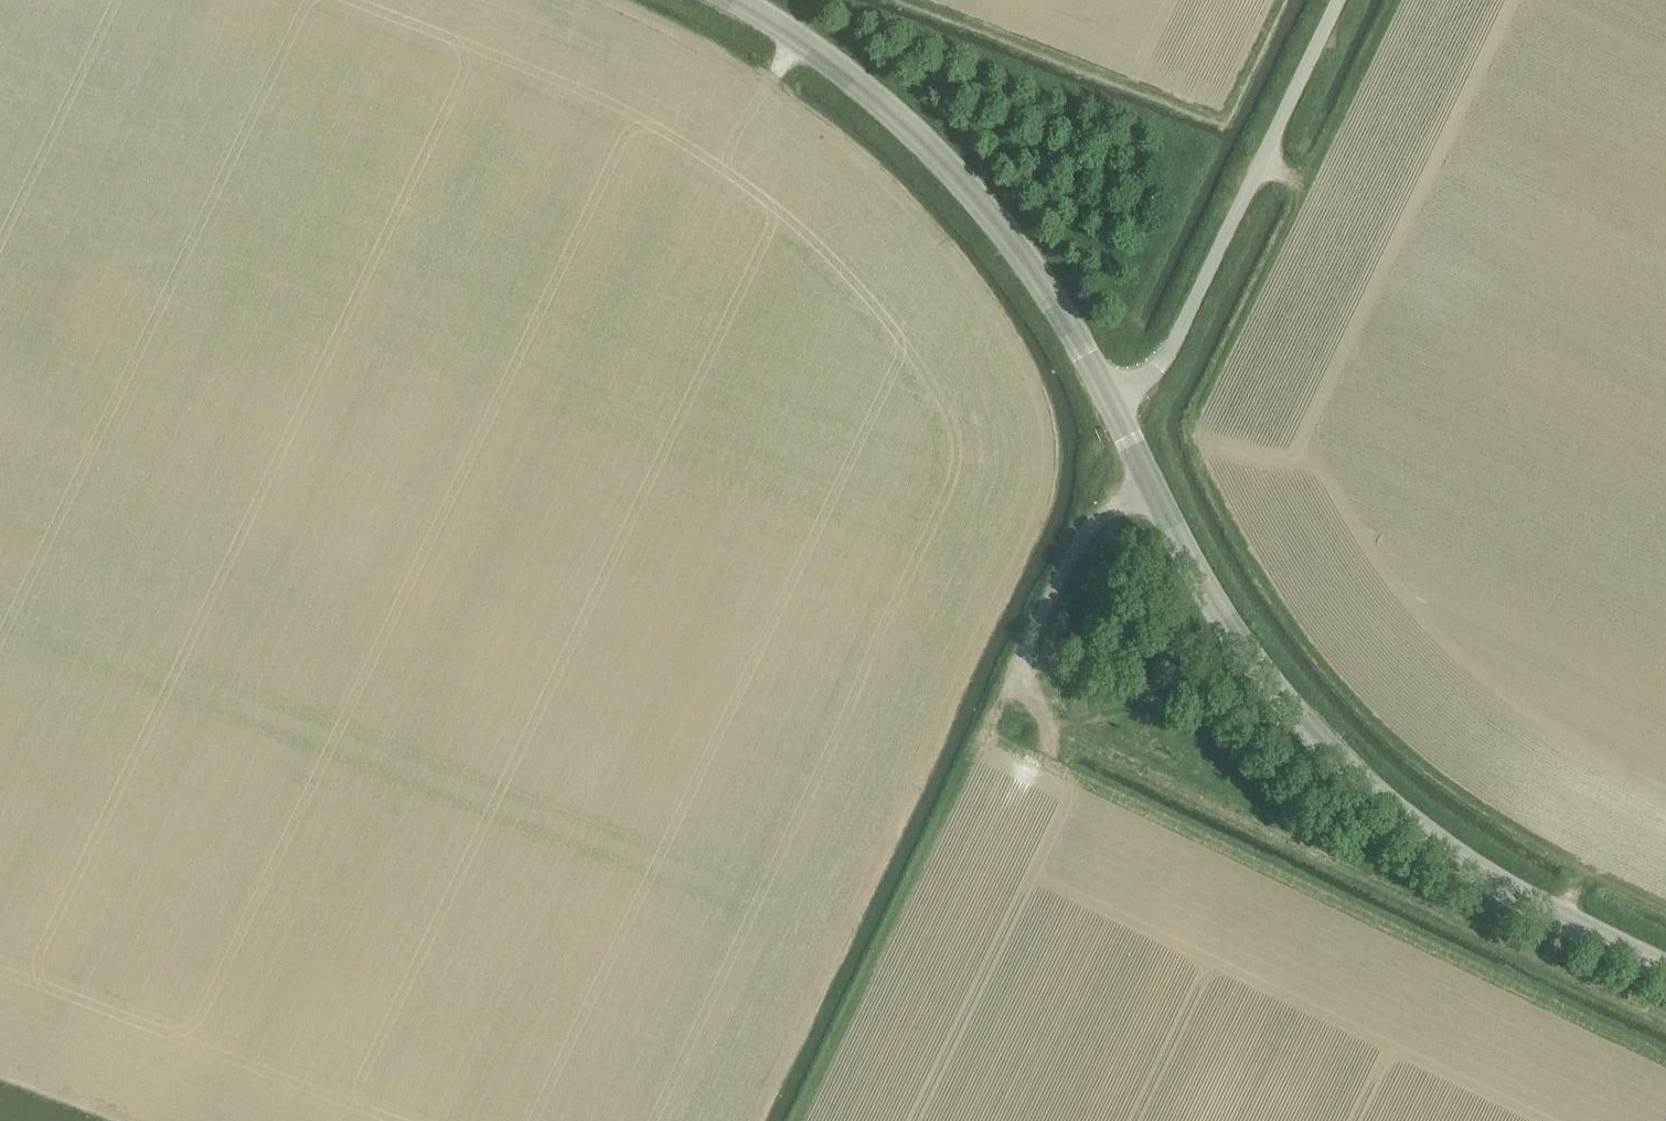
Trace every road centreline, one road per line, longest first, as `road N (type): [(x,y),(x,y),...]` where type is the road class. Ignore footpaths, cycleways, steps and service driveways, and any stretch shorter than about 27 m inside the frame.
road 1 (tertiary): [(1665,970),(1501,885),(1363,783),(1237,638),(1109,401)]
road 2 (tertiary): [(1109,401),(1035,277),(928,148),(838,68),(731,0)]
road 3 (unclassified): [(1109,401),(1171,354),(1339,0)]

